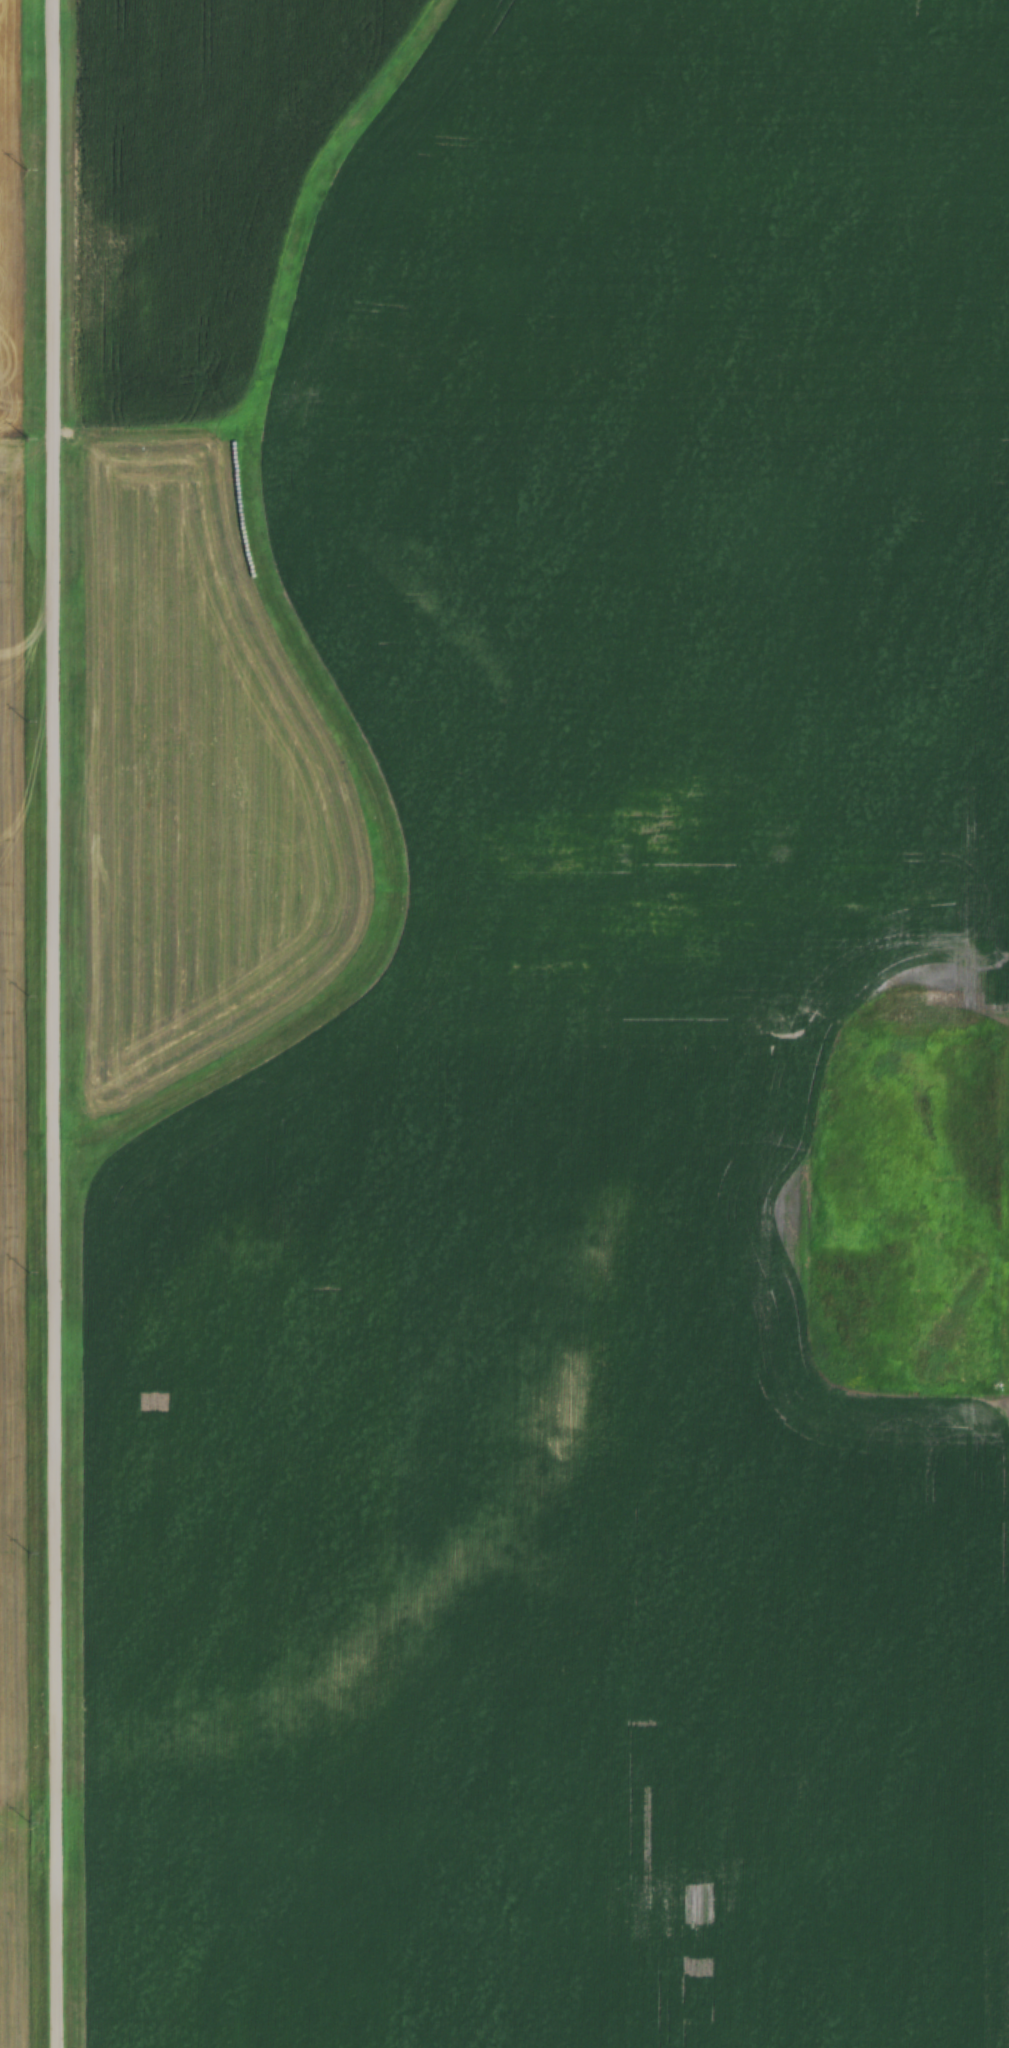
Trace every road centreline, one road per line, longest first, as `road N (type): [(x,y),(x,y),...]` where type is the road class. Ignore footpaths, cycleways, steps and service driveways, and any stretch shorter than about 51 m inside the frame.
road 1 (residential): [(56,0),(60,2047)]

